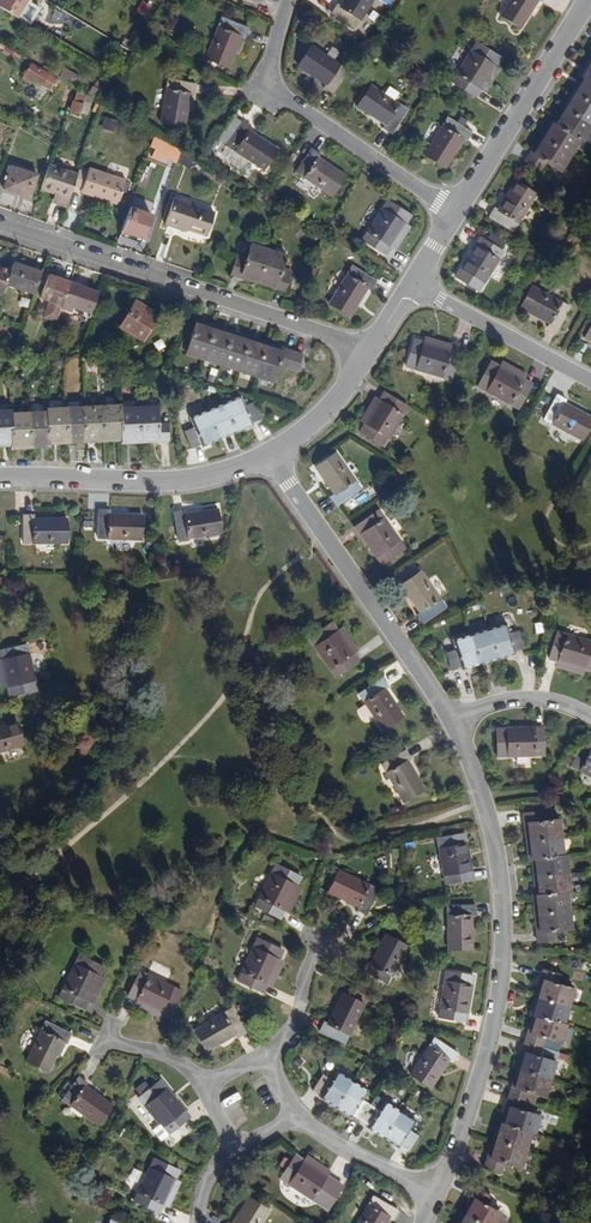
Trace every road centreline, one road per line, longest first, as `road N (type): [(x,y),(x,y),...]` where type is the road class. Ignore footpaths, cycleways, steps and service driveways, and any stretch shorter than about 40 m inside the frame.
road 1 (track): [(330,538),(265,594),(238,683),(218,710),(0,910)]
road 2 (residential): [(442,1198),(482,1089),(507,974),(497,833),(462,720)]
road 3 (residential): [(374,354),(0,224)]
road 4 (track): [(171,759),(293,783),(342,820),(380,832),(488,804)]
road 5 (residential): [(462,720),(276,459)]
road 6 (residential): [(455,214),(283,92),(275,59),(292,0)]
road 7 (residential): [(0,480),(180,484),(276,459)]
road 8 (residential): [(455,214),(590,4)]
road 9 (residential): [(412,284),(590,381)]
road 10 (residential): [(442,1198),(297,1120)]
road 11 (residential): [(276,459),(333,415),(374,354)]
road 12 (residential): [(323,935),(311,1000),(276,1062)]
road 13 (residential): [(462,720),(538,700),(590,717)]

